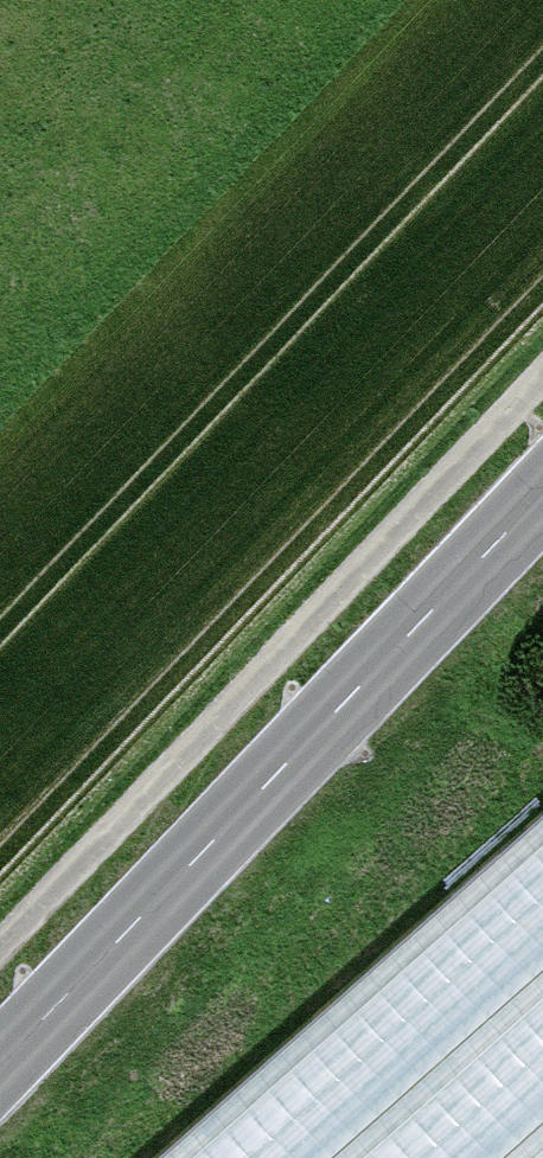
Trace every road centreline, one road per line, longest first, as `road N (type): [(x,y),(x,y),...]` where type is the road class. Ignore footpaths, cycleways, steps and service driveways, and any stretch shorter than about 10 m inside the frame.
road 1 (secondary): [(0,1050),(542,479)]
road 2 (track): [(0,891),(542,326)]

